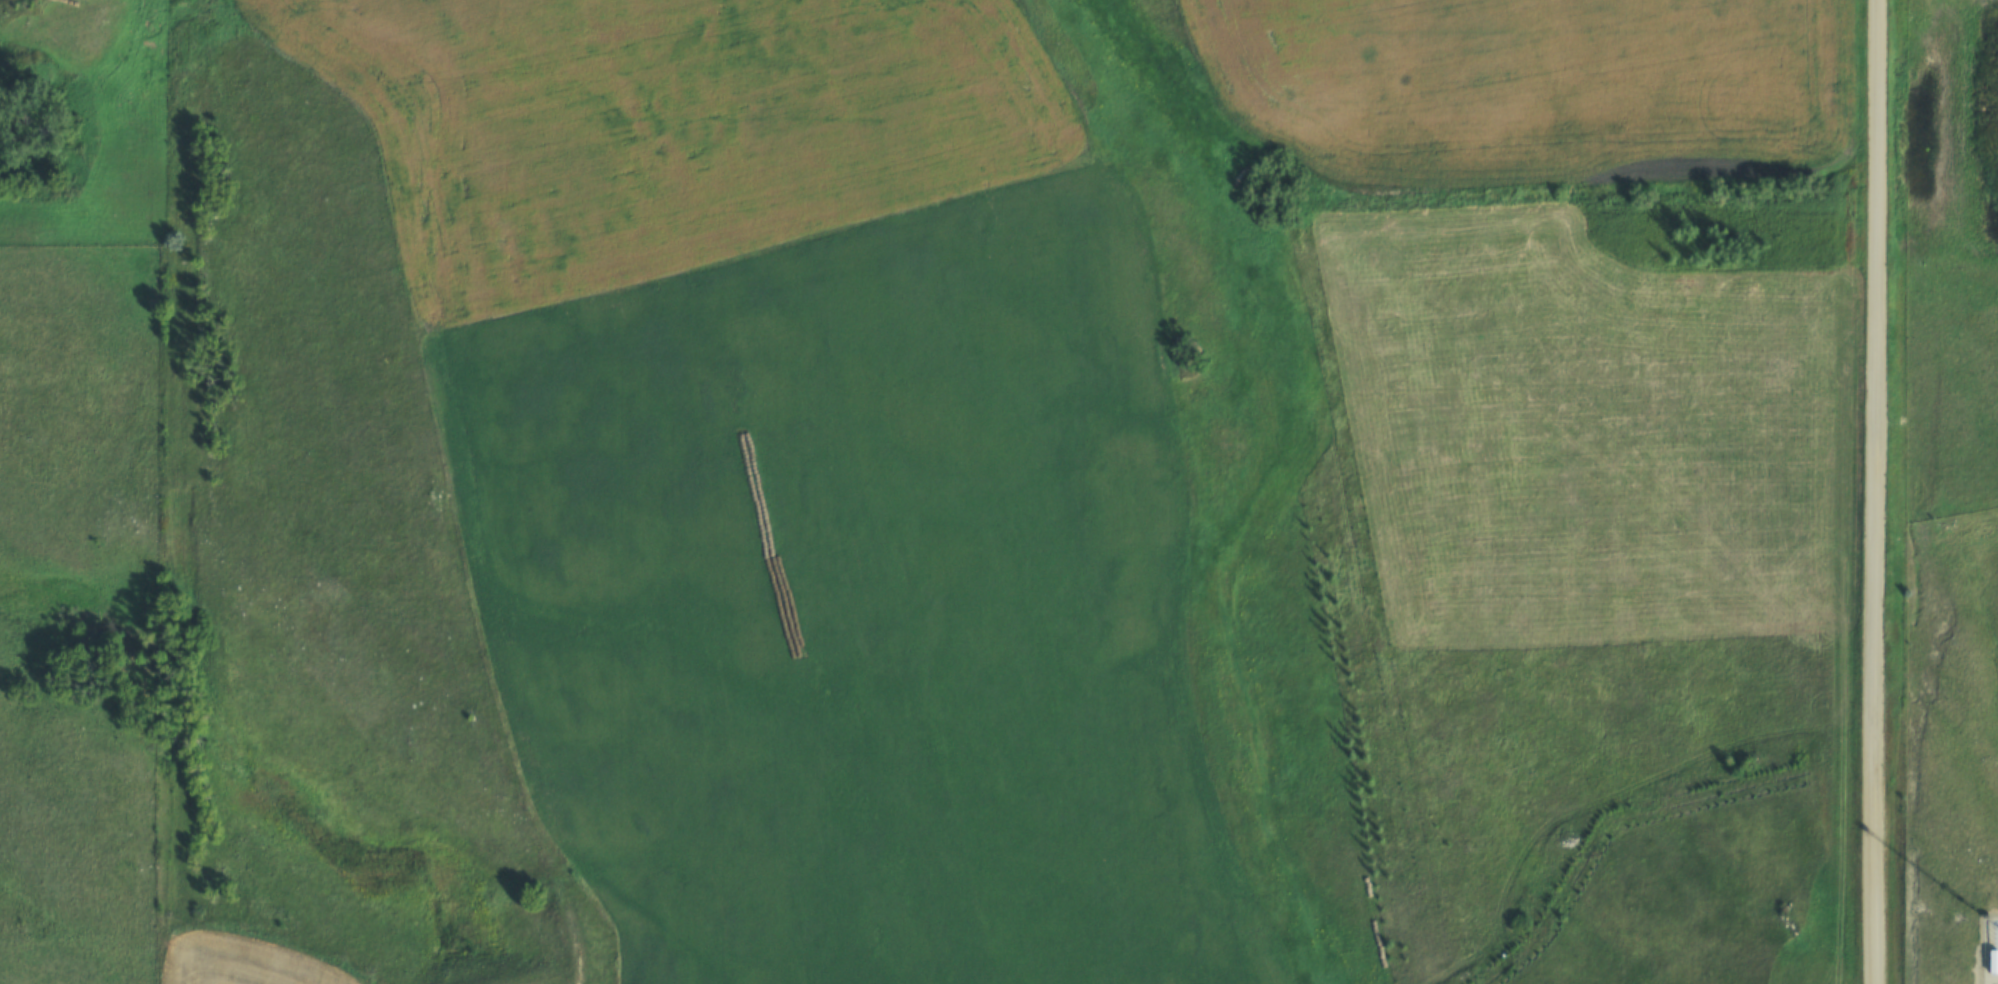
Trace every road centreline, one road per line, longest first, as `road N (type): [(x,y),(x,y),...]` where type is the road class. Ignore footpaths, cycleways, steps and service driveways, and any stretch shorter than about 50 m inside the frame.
road 1 (residential): [(1882,983),(1883,0)]

